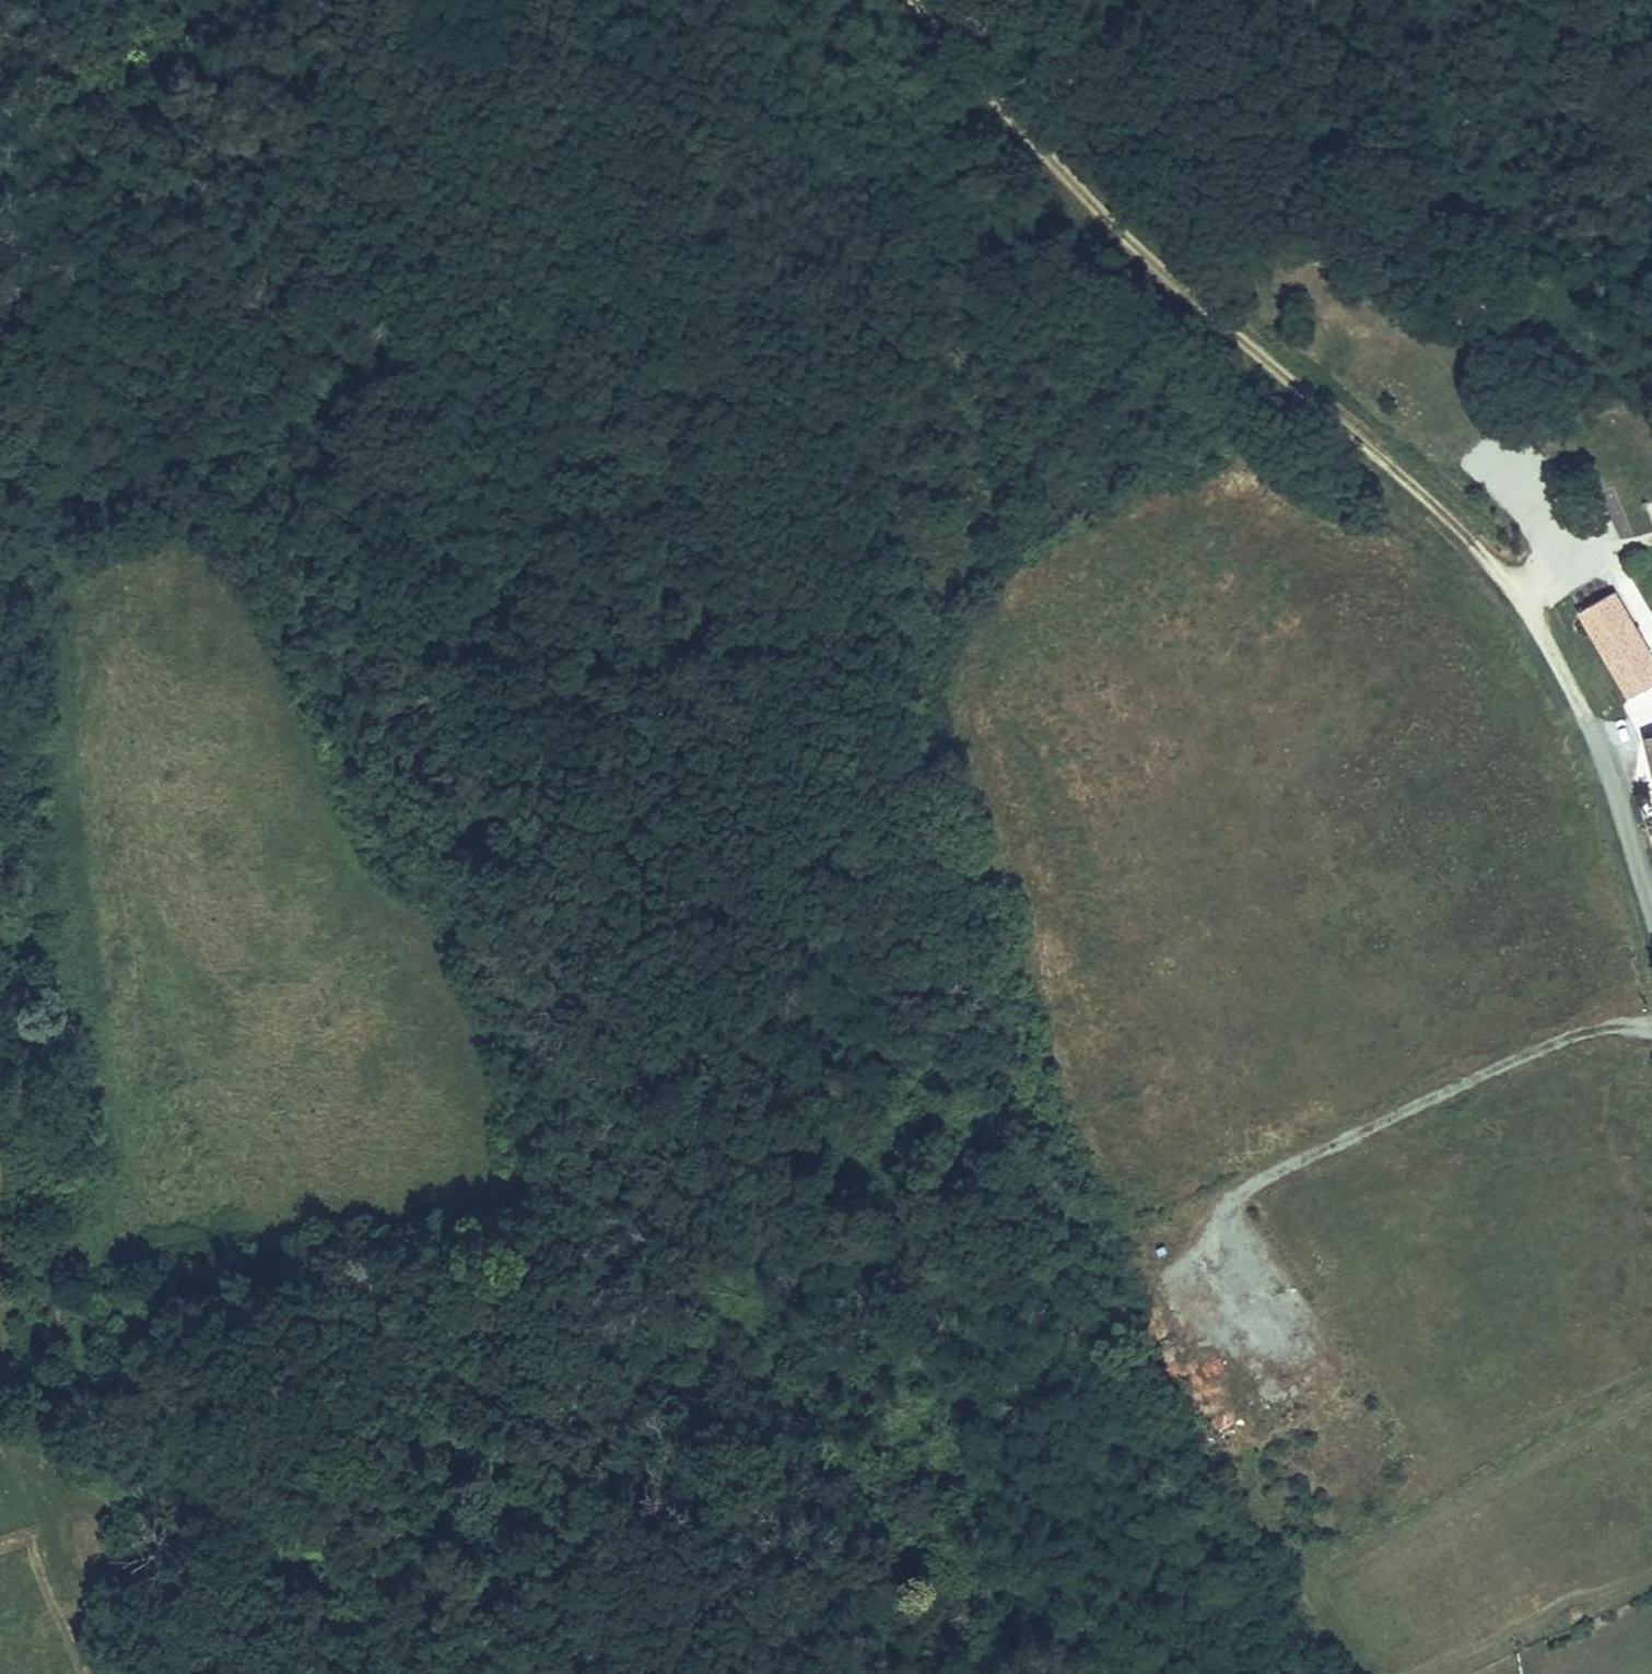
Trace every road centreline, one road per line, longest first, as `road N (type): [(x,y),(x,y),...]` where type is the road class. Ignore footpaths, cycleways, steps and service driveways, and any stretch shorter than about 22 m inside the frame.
road 1 (track): [(1478,549),(1217,323),(1000,102),(913,0)]
road 2 (residential): [(1651,913),(1589,717),(1538,623),(1478,549)]

